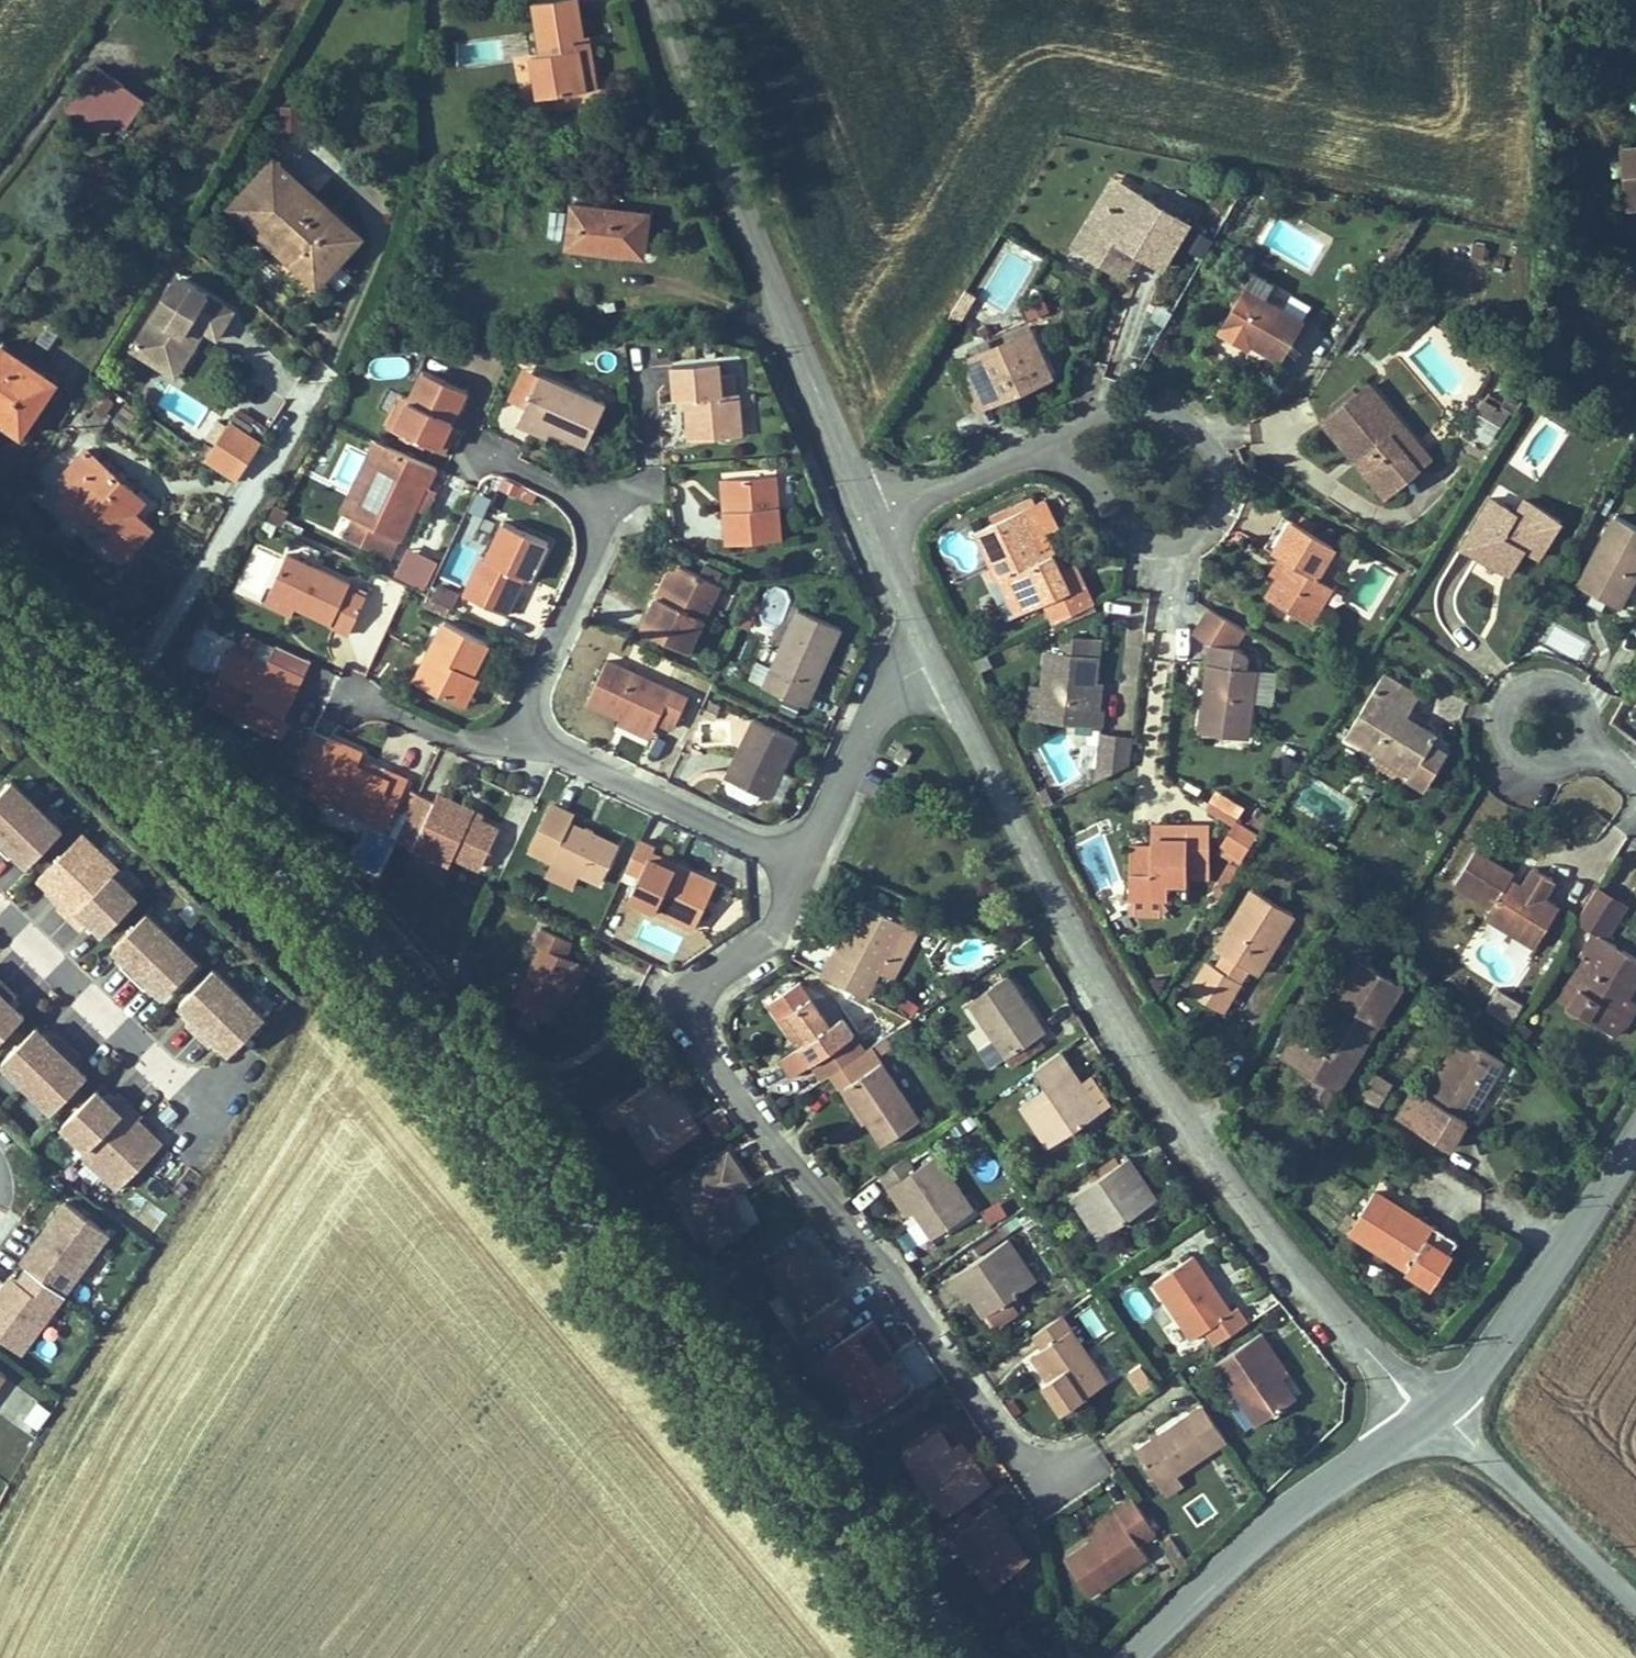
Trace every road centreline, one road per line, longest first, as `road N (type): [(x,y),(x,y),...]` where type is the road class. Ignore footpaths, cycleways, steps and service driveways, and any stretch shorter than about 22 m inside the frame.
road 1 (tertiary): [(962,1657),(420,1012),(116,710)]
road 2 (residential): [(918,637),(1113,1029),(1258,1227),(1435,1411)]
road 3 (residential): [(798,864),(768,928),(692,987),(708,1046),(1066,1501),(1105,1471)]
road 4 (residential): [(670,0),(868,500)]
road 5 (tertiary): [(1121,1657),(1336,1477),(1435,1411)]
road 6 (residential): [(323,370),(116,710)]
road 7 (tertiary): [(1435,1411),(1510,1323),(1635,1140)]
road 8 (residential): [(868,500),(1078,433),(1175,463)]
road 9 (residential): [(515,761),(798,864)]
road 10 (residential): [(0,909),(204,1104)]
road 11 (unclassified): [(1435,1411),(1635,1606)]
road 12 (residential): [(613,519),(515,761)]
road 13 (residential): [(918,637),(798,864)]
road 14 (residential): [(515,761),(478,765),(337,721)]
road 15 (tertiary): [(116,710),(0,593)]
road 16 (residential): [(868,500),(918,637)]

